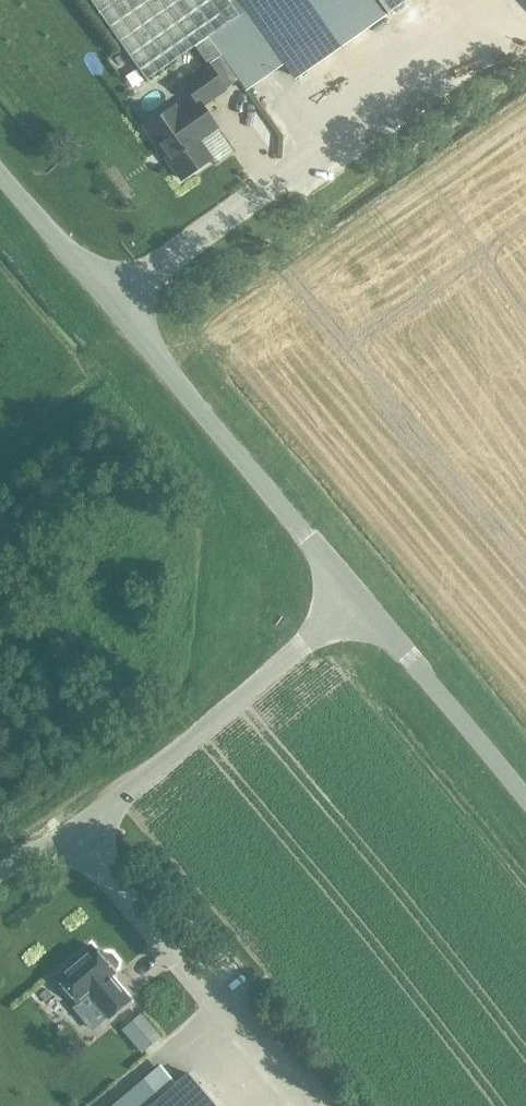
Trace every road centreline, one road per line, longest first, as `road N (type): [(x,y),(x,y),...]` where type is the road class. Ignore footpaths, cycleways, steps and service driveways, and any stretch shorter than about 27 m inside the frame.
road 1 (tertiary): [(352,595),(0,174)]
road 2 (unclassified): [(0,879),(79,835),(208,730),(352,595)]
road 3 (tertiary): [(525,808),(352,595)]

